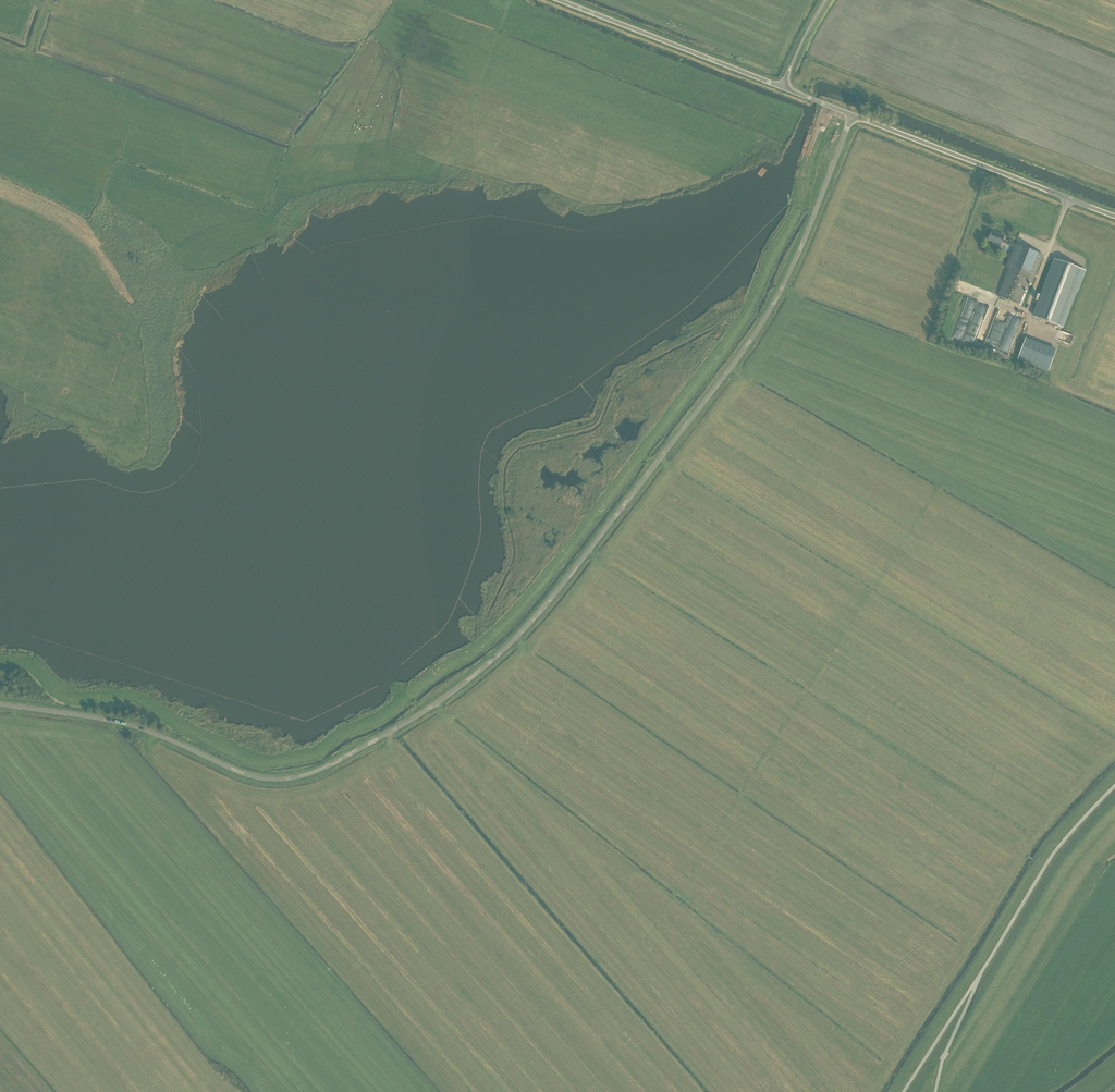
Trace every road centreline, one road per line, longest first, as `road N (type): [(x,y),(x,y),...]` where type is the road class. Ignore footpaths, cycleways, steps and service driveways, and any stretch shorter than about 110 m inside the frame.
road 1 (unclassified): [(0,704),(126,724),(274,779),(328,766),(445,698),(543,609),(750,341),(793,266),(853,115)]
road 2 (unclassified): [(904,1091),(1054,853),(1114,786)]
road 3 (unclassified): [(1114,216),(853,115)]
road 4 (unclassified): [(783,87),(560,0)]

